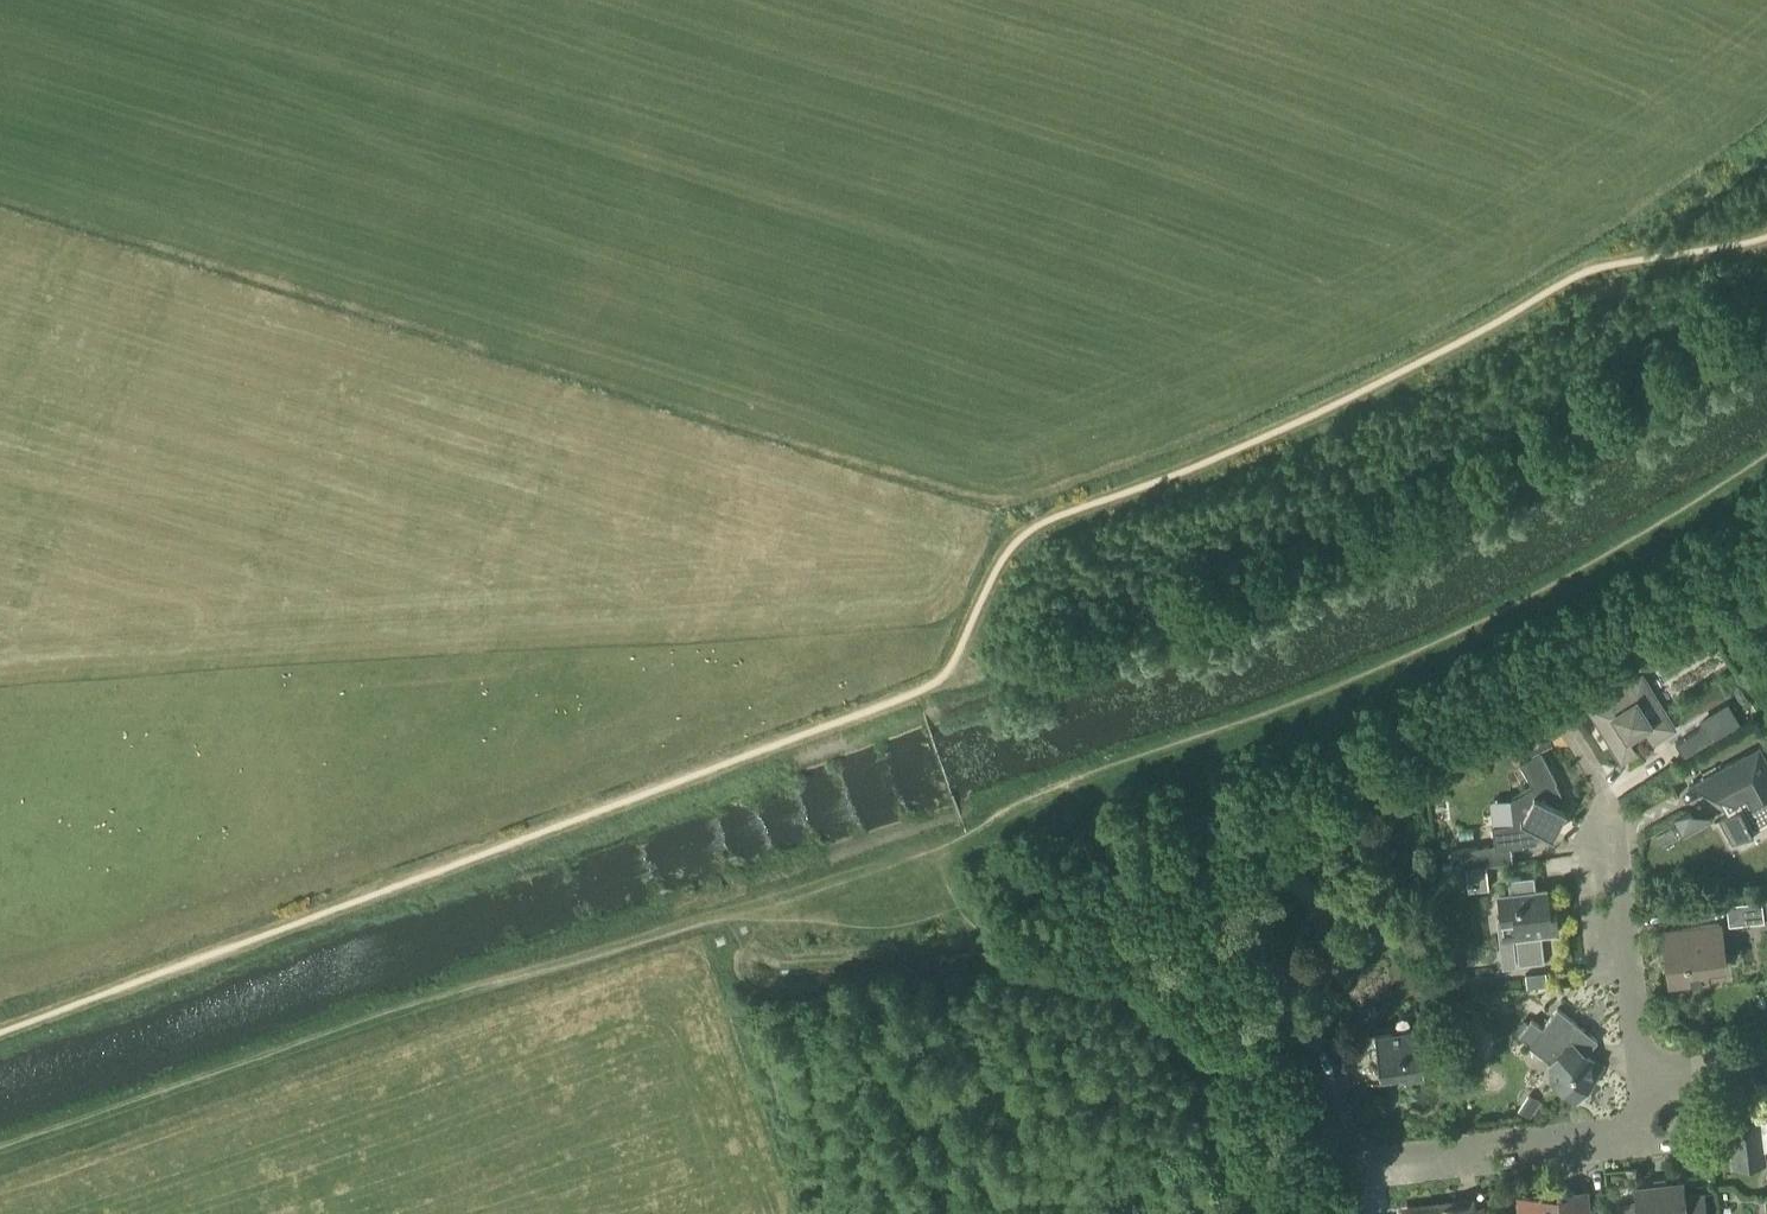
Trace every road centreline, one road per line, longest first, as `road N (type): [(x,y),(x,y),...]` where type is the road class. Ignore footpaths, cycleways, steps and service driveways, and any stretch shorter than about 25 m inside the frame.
road 1 (residential): [(1640,1068),(1647,1139),(1362,1163),(1288,986)]
road 2 (residential): [(1640,1068),(1627,952),(1606,898),(1601,795),(1564,725)]
road 3 (residential): [(1766,1053),(1640,1068)]

